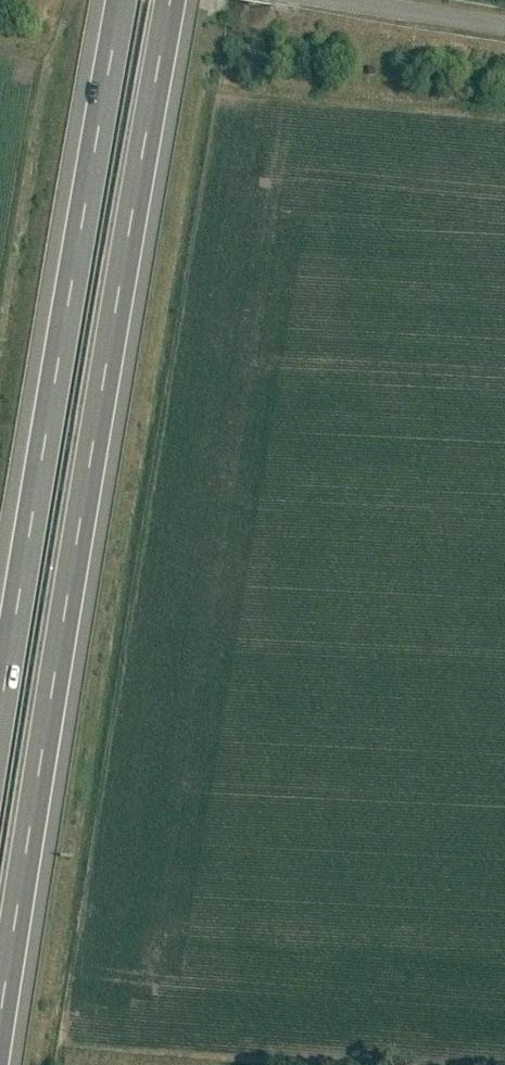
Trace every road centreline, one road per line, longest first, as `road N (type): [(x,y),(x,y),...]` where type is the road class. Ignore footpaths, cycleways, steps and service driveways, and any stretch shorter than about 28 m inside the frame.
road 1 (motorway): [(0,1025),(171,0)]
road 2 (motorway): [(123,0),(0,721)]
road 3 (unclassified): [(504,31),(294,0)]

